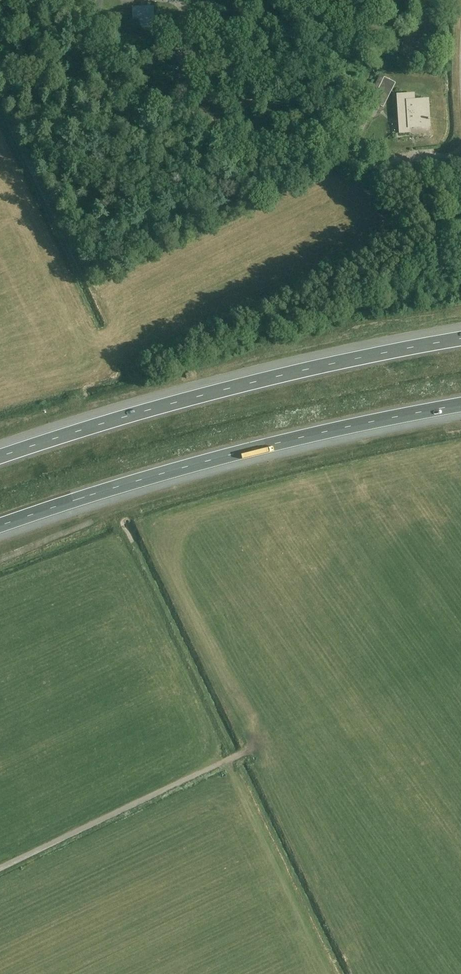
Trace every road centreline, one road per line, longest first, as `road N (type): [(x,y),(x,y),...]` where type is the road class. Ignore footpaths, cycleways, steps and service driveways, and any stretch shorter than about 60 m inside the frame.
road 1 (motorway): [(0,525),(204,461),(460,405)]
road 2 (motorway): [(460,337),(180,400),(0,456)]
road 3 (track): [(384,164),(342,162),(158,109),(188,20)]
road 4 (track): [(0,872),(252,753)]
road 5 (track): [(158,109),(0,65)]

